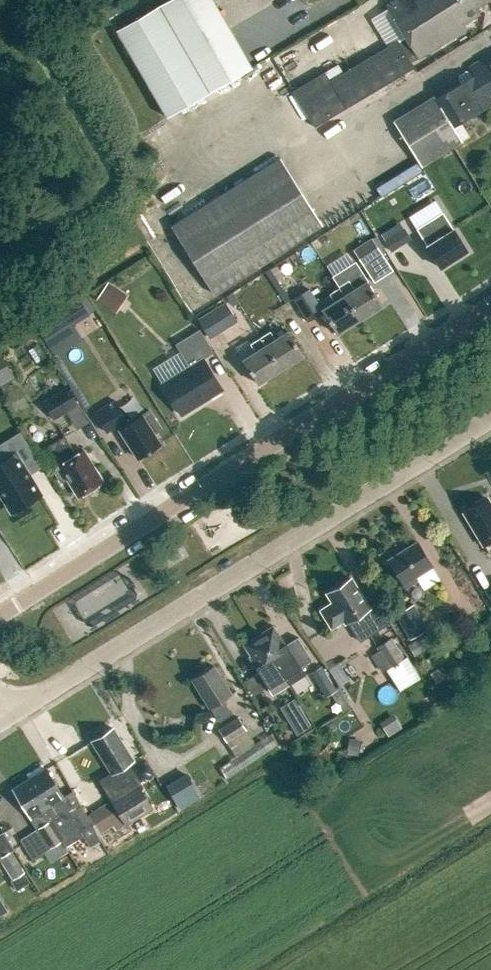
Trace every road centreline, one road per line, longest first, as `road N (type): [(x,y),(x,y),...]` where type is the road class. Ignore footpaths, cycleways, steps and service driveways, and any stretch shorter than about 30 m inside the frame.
road 1 (unclassified): [(0,617),(490,307)]
road 2 (residential): [(14,716),(490,417)]

